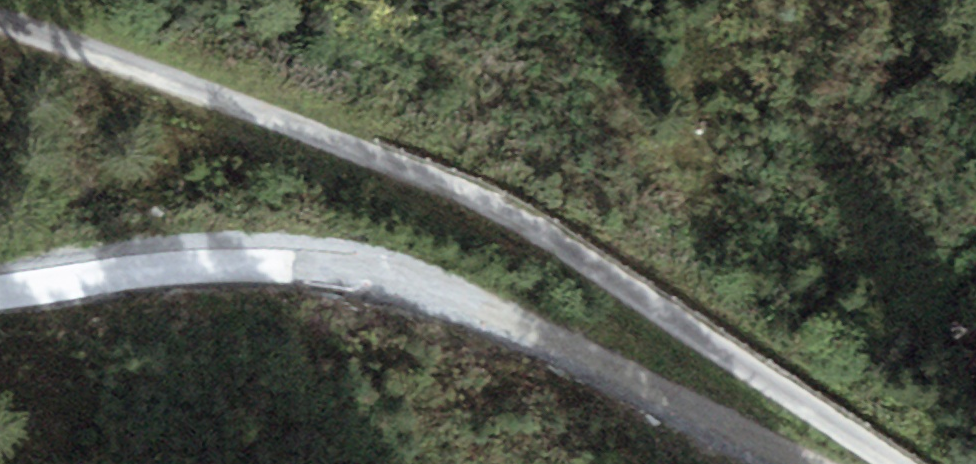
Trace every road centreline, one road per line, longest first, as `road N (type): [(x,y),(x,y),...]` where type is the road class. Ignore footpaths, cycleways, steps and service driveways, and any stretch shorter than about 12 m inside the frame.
road 1 (track): [(0,22),(379,156),(502,209),(891,463)]
road 2 (track): [(0,290),(209,246),(349,259),(433,283),(817,463)]

